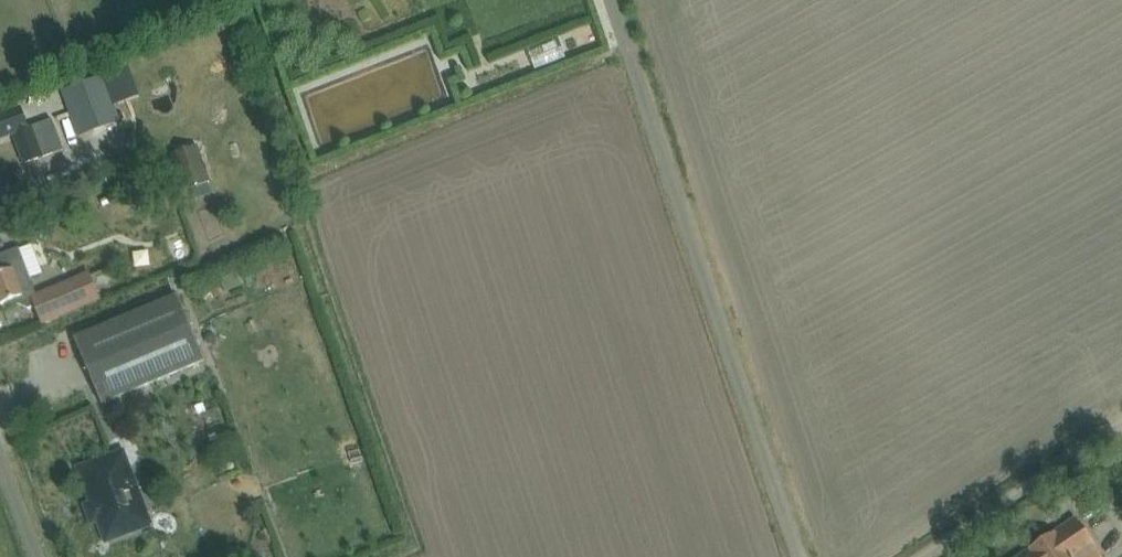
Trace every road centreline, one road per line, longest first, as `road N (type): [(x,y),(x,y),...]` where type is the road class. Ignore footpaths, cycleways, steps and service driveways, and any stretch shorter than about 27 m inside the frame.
road 1 (unclassified): [(803,556),(619,0)]
road 2 (unclassified): [(909,556),(1121,417)]

